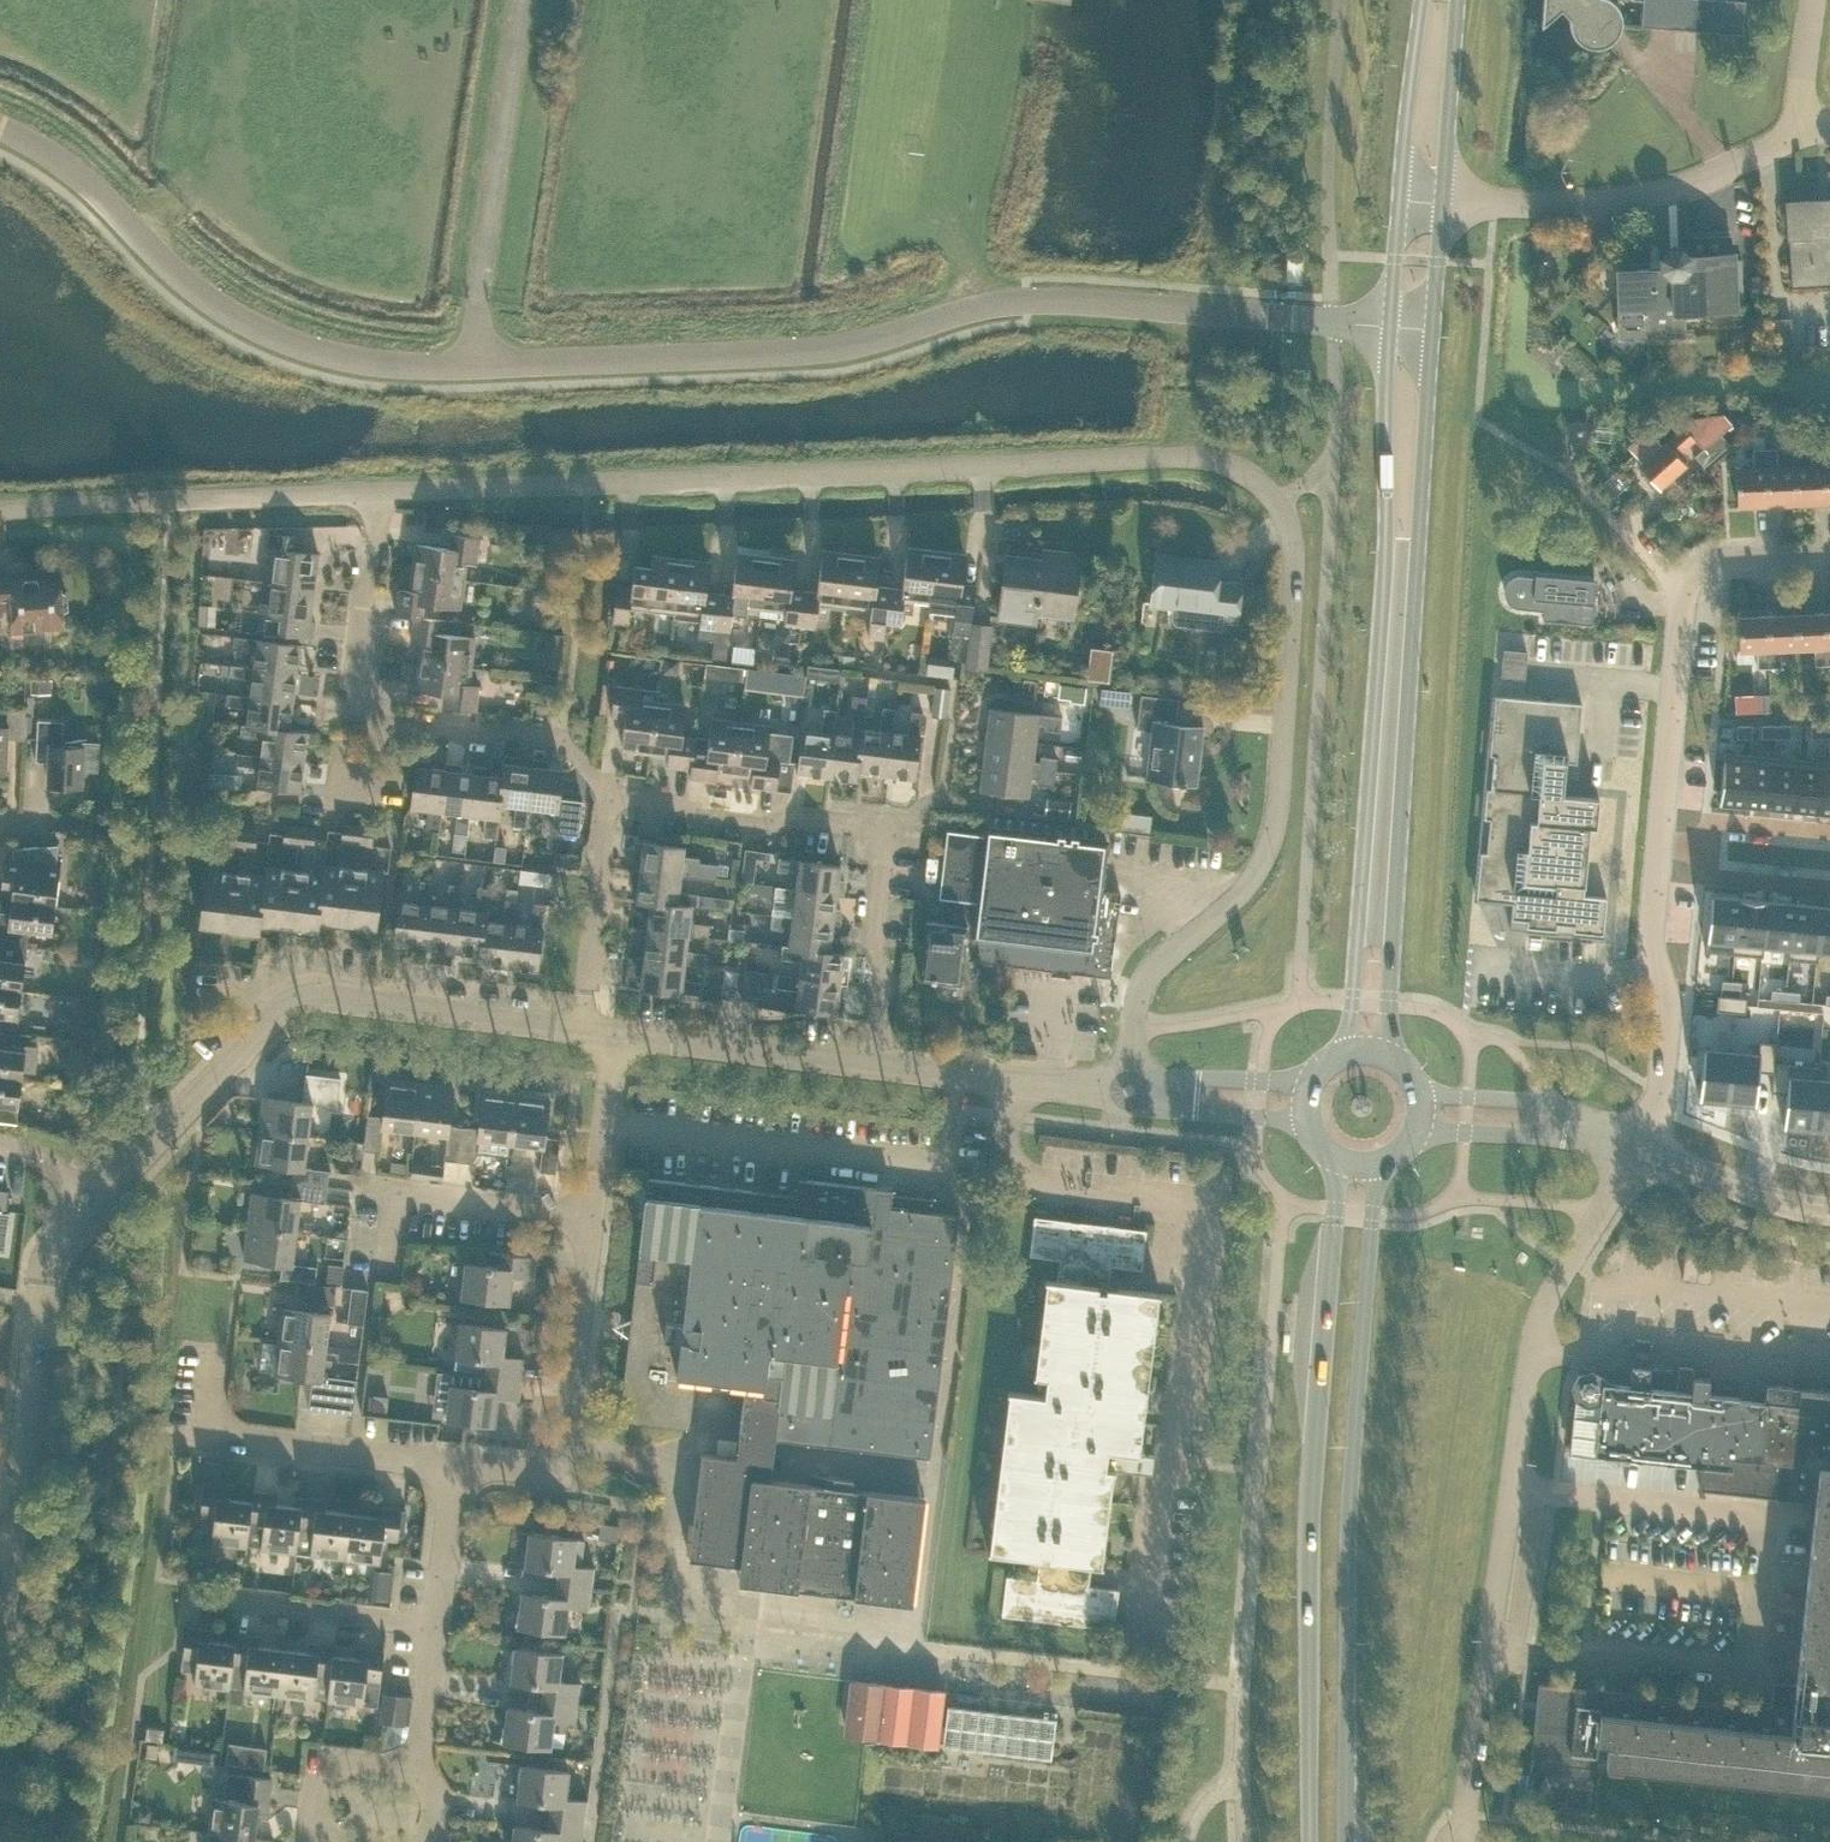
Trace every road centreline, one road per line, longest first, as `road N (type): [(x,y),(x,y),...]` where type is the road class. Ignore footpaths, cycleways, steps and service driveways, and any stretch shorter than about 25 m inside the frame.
road 1 (unclassified): [(1125,1091),(1139,992),(1150,970),(1246,892),(1276,821),(1292,668),(1292,530),(1283,502),(1260,483),(1189,458),(384,493)]
road 2 (unclassified): [(1391,330),(1051,308),(988,311),(853,355),(789,360),(475,366),(348,359),(290,343),(209,299),(69,165),(0,129)]
road 3 (residential): [(595,1841),(620,1610),(1115,1667)]
road 4 (unclassified): [(1475,1841),(1462,1824),(1542,1310),(1637,1149)]
road 5 (primary): [(1391,330),(1353,1003),(1342,1056)]
road 6 (primary): [(1390,1057),(1434,334)]
road 7 (primary): [(1338,1160),(1313,1485),(1312,1841)]
road 8 (primary): [(1347,1841),(1352,1487),(1376,1166)]
road 9 (unclassified): [(582,1031),(297,1001),(276,1012),(93,1204)]
road 10 (residential): [(457,1464),(557,1476),(614,1035)]
road 11 (residential): [(872,1066),(884,979),(873,944),(885,831),(611,804)]
road 12 (unclassified): [(93,1204),(44,1260),(0,1651)]
road 13 (residential): [(1662,819),(1684,583),(1727,557),(1829,554)]
road 14 (unclassified): [(384,493),(0,510)]
road 15 (unclassified): [(1442,201),(1629,199),(1694,185),(1801,131)]
road 16 (residential): [(205,1364),(199,1433),(457,1464)]
road 17 (residential): [(422,1765),(457,1464)]
road 18 (residential): [(611,804),(559,737),(360,721)]
road 19 (residential): [(1637,1149),(1665,1072),(1668,1012),(1651,941),(1657,873)]
road 20 (unclassified): [(872,1066),(614,1035)]
road 21 (unclassified): [(1125,1091),(872,1066)]
road 22 (residential): [(360,721),(384,493)]
road 23 (residential): [(582,1031),(611,804)]
road 24 (unclassified): [(1637,1149),(1713,1191),(1829,1218)]
road 25 (primary): [(1442,201),(1455,0)]
road 26 (primary): [(1421,0),(1400,198)]
road 27 (residential): [(316,1841),(328,1755),(422,1765)]
road 28 (residential): [(1657,873),(1829,889)]
road 29 (residential): [(1829,833),(1662,819)]
road 30 (unclassified): [(1568,1124),(1541,1102),(1421,1095)]
road 31 (unclassified): [(1315,1080),(1198,1079),(1167,1094)]
road 32 (unclassified): [(1419,1129),(1530,1134),(1568,1124)]
road 33 (unclassified): [(1167,1094),(1196,1108),(1308,1116)]
road 34 (primary): [(1434,334),(1442,201)]
road 35 (primary): [(1400,198),(1391,330)]
road 36 (unclassified): [(1812,0),(1801,131)]

